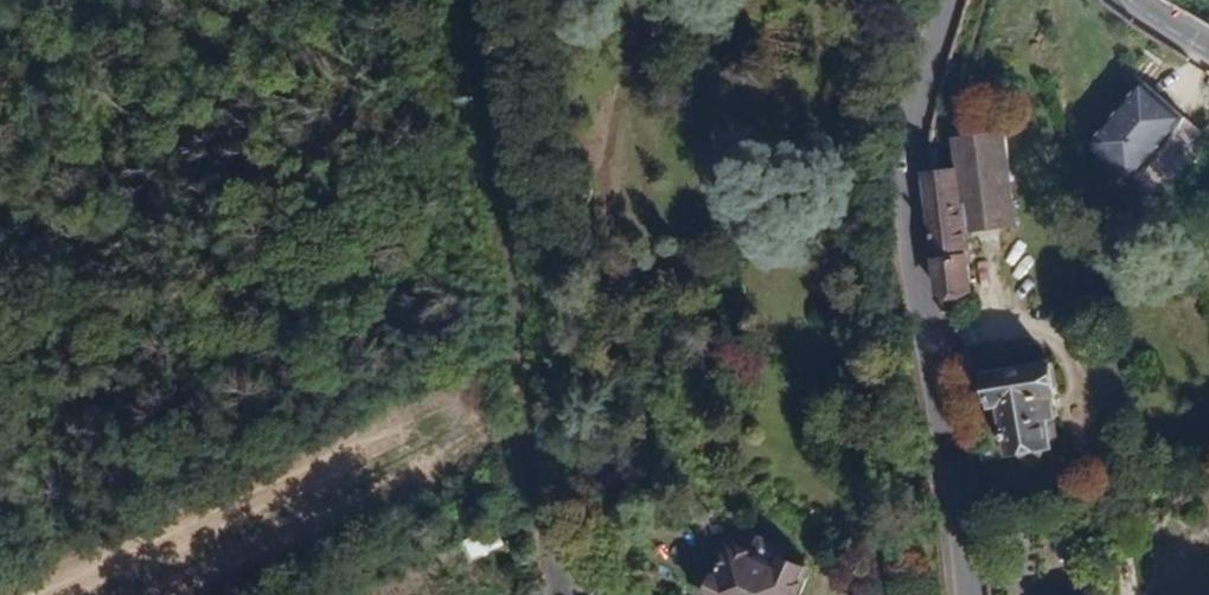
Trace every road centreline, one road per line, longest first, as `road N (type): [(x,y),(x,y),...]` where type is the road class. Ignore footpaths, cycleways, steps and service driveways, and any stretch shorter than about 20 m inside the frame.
road 1 (tertiary): [(944,0),(905,125),(900,172),(971,594)]
road 2 (unclassified): [(567,594),(472,0)]

